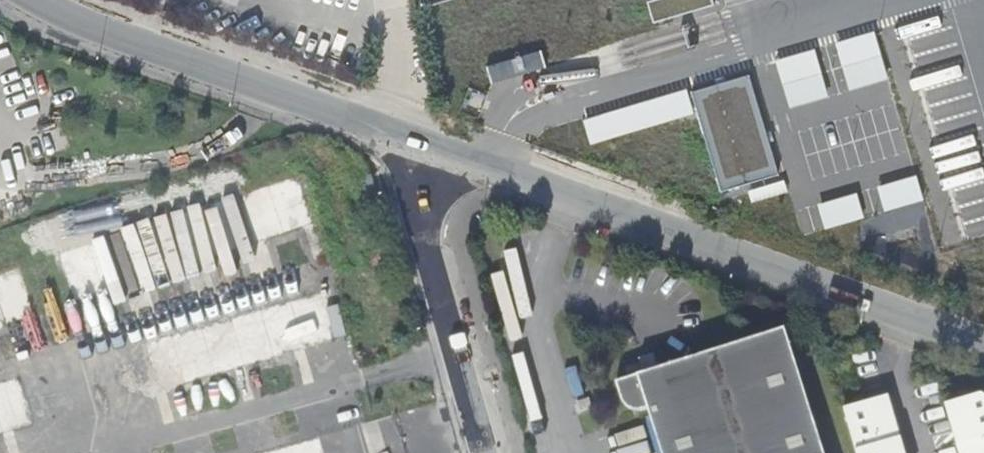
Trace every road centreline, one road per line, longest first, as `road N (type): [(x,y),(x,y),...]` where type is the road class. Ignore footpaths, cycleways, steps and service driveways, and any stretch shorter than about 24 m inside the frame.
road 1 (residential): [(424,144),(983,345)]
road 2 (residential): [(31,0),(424,144)]
road 3 (residential): [(424,144),(421,222),(486,452)]

